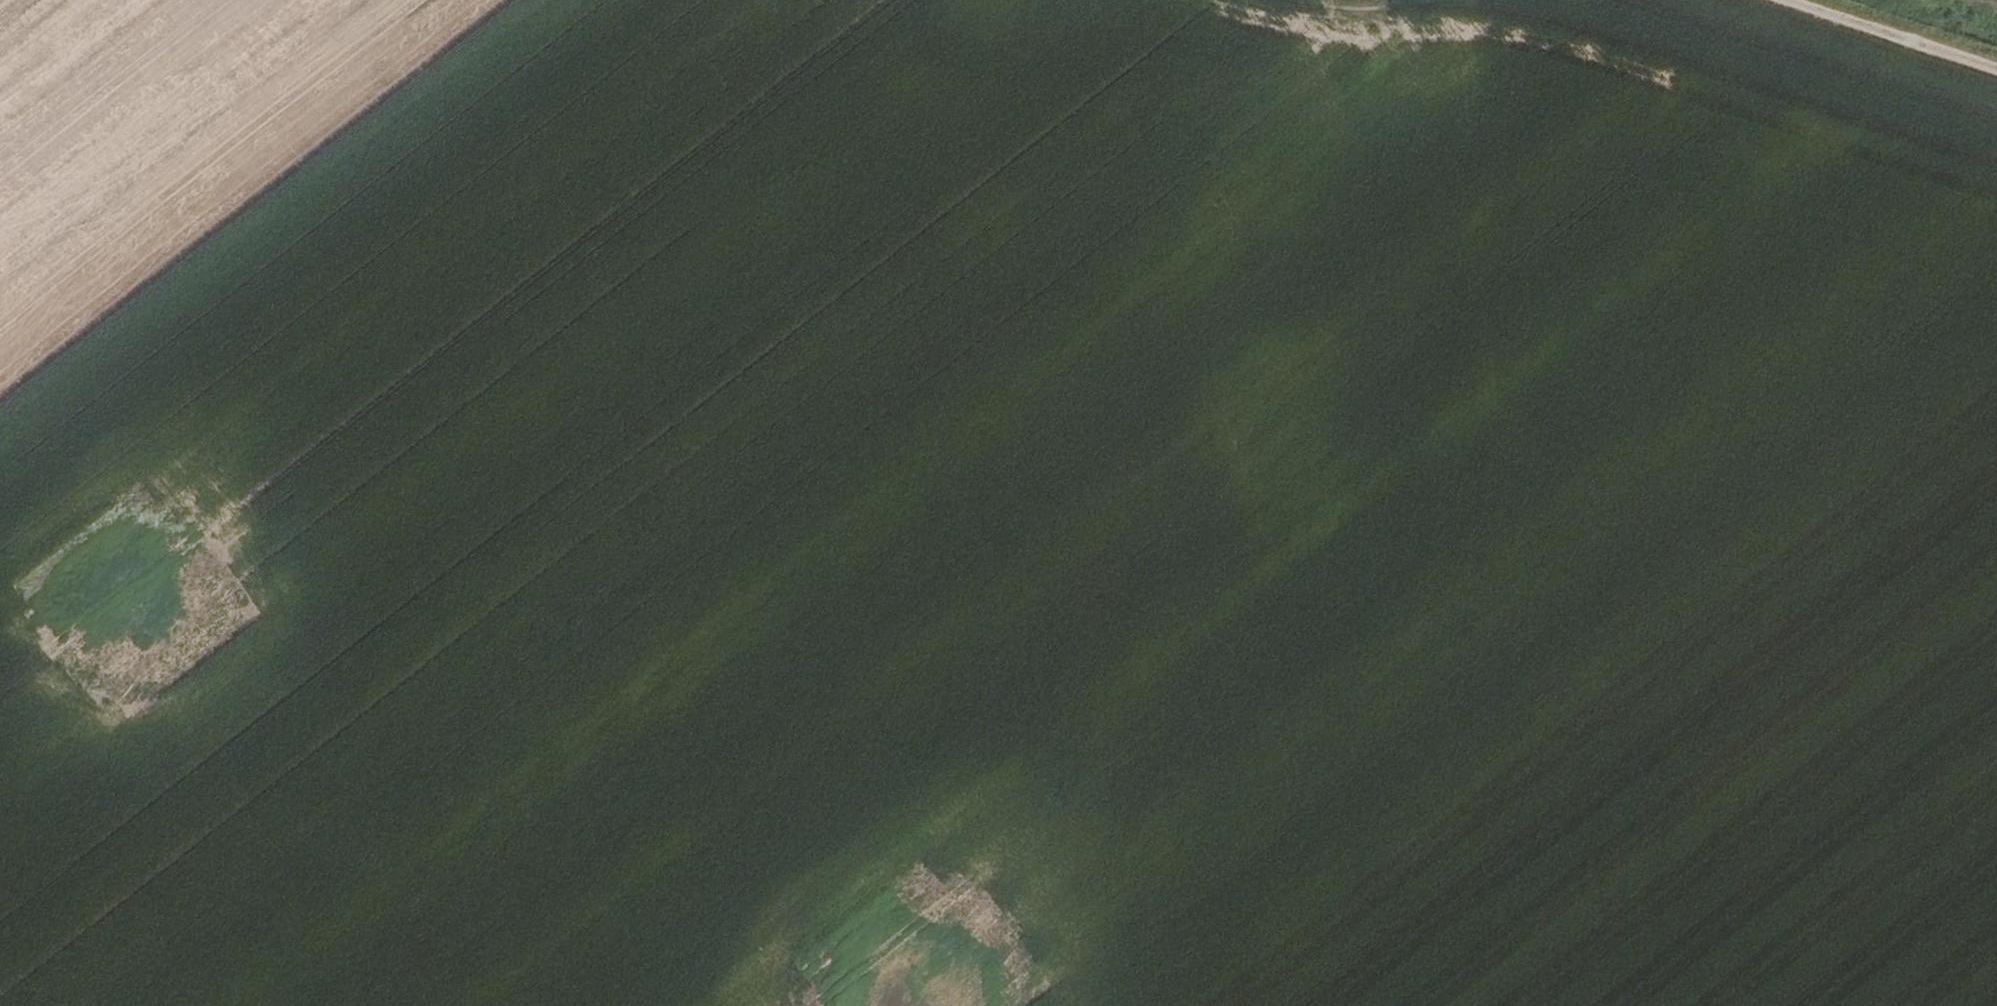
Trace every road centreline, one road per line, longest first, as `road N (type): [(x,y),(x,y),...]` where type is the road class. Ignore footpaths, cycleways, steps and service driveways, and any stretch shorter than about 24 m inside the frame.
road 1 (track): [(1996,71),(1779,0)]

